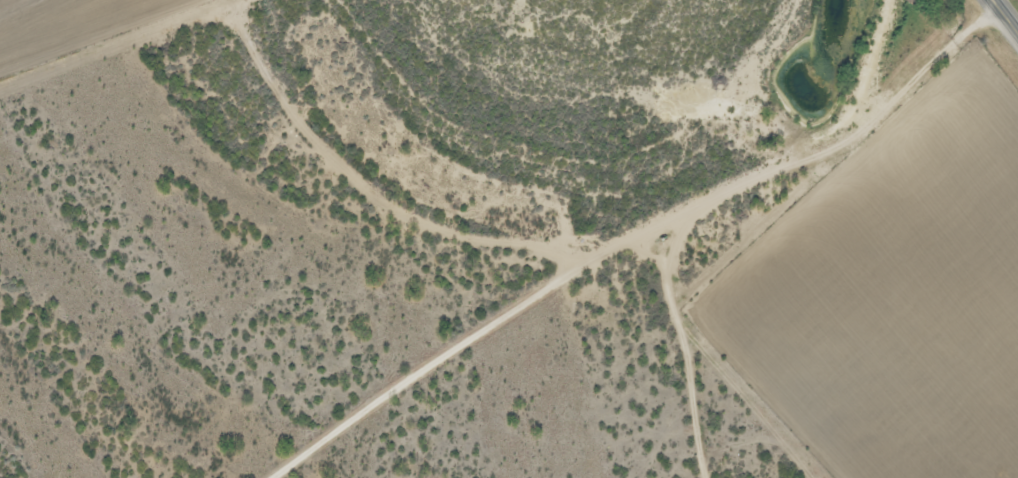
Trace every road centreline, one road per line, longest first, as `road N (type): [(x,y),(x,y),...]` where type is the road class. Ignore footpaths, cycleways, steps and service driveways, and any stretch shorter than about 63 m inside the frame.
road 1 (residential): [(84,477),(251,166),(268,152),(315,155),(410,219),(452,234),(579,251),(642,238),(808,159)]
road 2 (residential): [(822,477),(696,310),(785,221),(808,159),(864,128),(1001,9)]
road 3 (residential): [(286,477),(507,244)]

